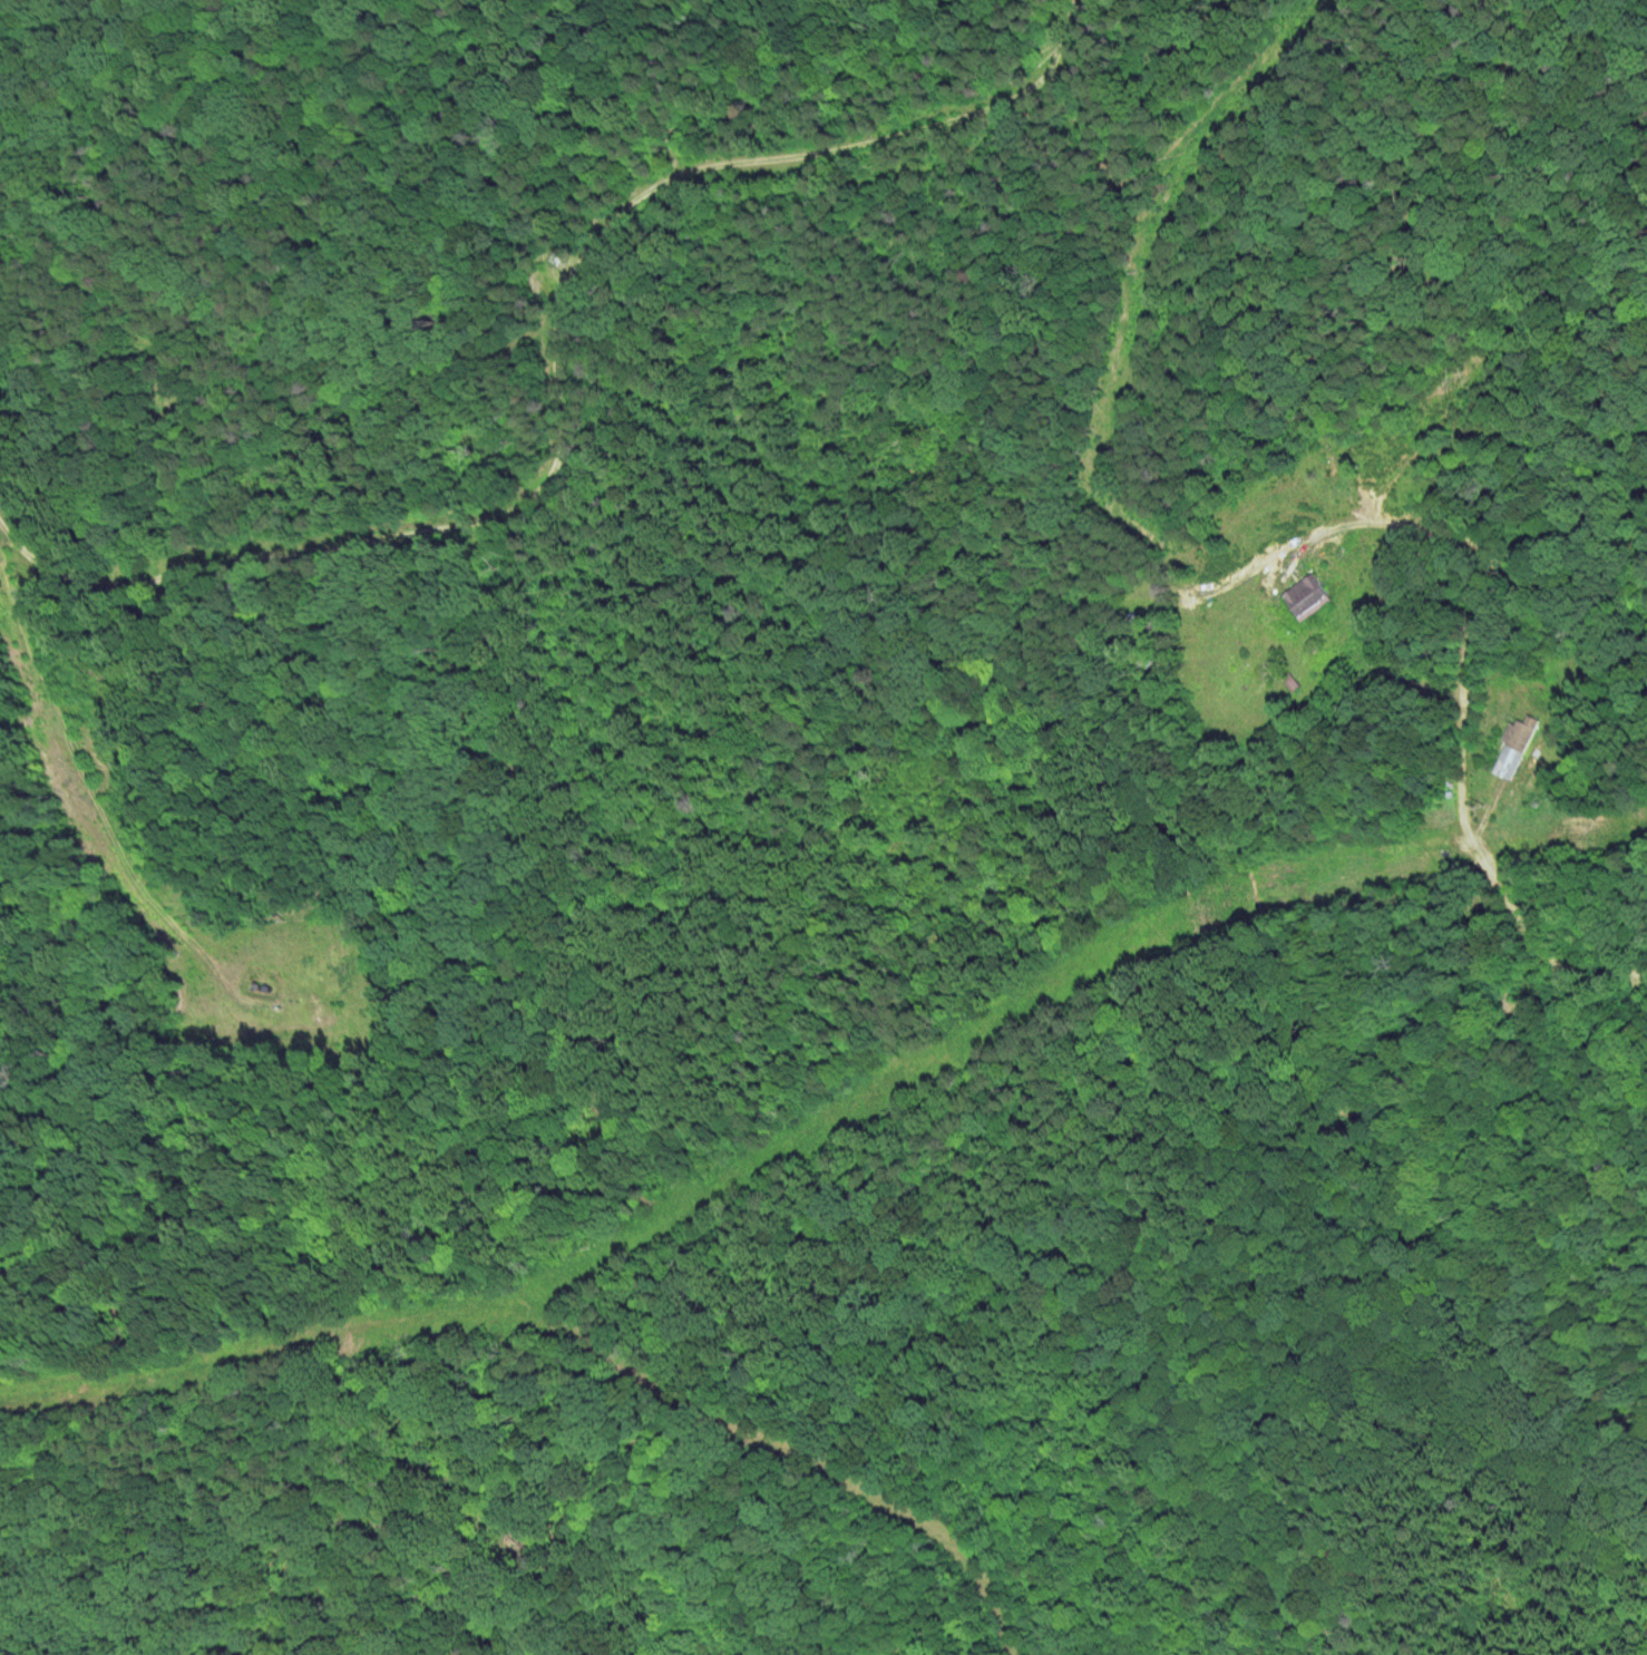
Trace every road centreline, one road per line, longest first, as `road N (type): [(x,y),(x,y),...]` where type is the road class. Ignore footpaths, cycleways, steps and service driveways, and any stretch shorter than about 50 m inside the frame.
road 1 (residential): [(1115,0),(1014,86),(875,158),(543,243),(506,298),(511,413),(476,461),(76,413),(0,366)]

